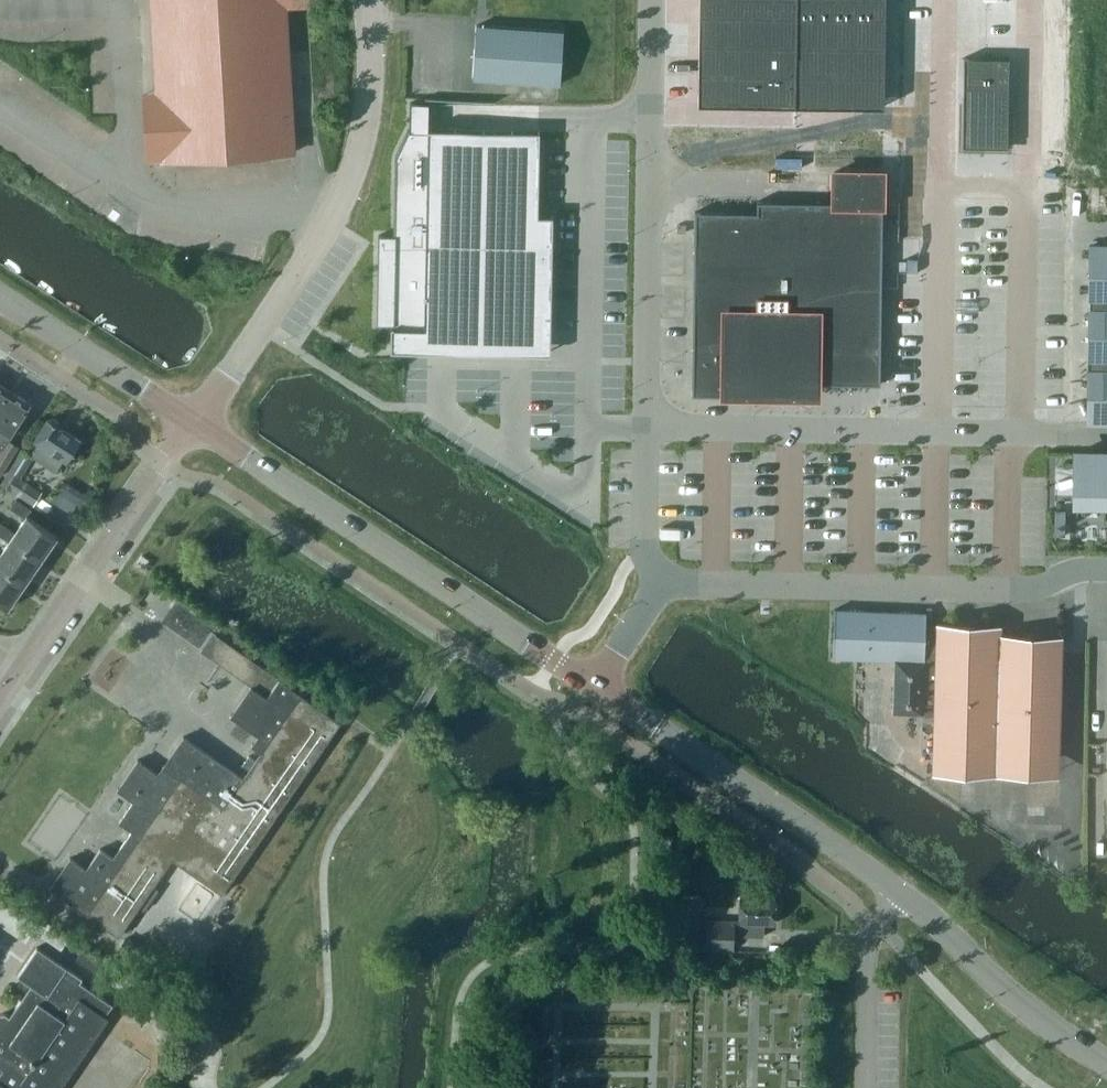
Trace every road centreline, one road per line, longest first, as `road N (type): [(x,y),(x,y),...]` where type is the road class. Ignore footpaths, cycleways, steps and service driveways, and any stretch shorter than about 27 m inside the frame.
road 1 (tertiary): [(595,687),(194,422)]
road 2 (unclassified): [(194,422),(306,261),(351,177),(370,84),(366,0)]
road 3 (unclassified): [(645,427),(1106,435)]
road 4 (unclassified): [(651,0),(645,427)]
road 5 (tertiary): [(899,893),(595,687)]
road 6 (unclassified): [(1019,589),(692,583),(666,575)]
road 7 (residential): [(15,671),(194,422)]
road 8 (tertiary): [(1106,1065),(997,986),(899,893)]
road 9 (tertiary): [(194,422),(0,297)]
road 10 (residential): [(865,1087),(869,948),(899,893)]
road 11 (unclassified): [(666,575),(643,543),(645,427)]
road 12 (unclassified): [(666,575),(595,687)]

